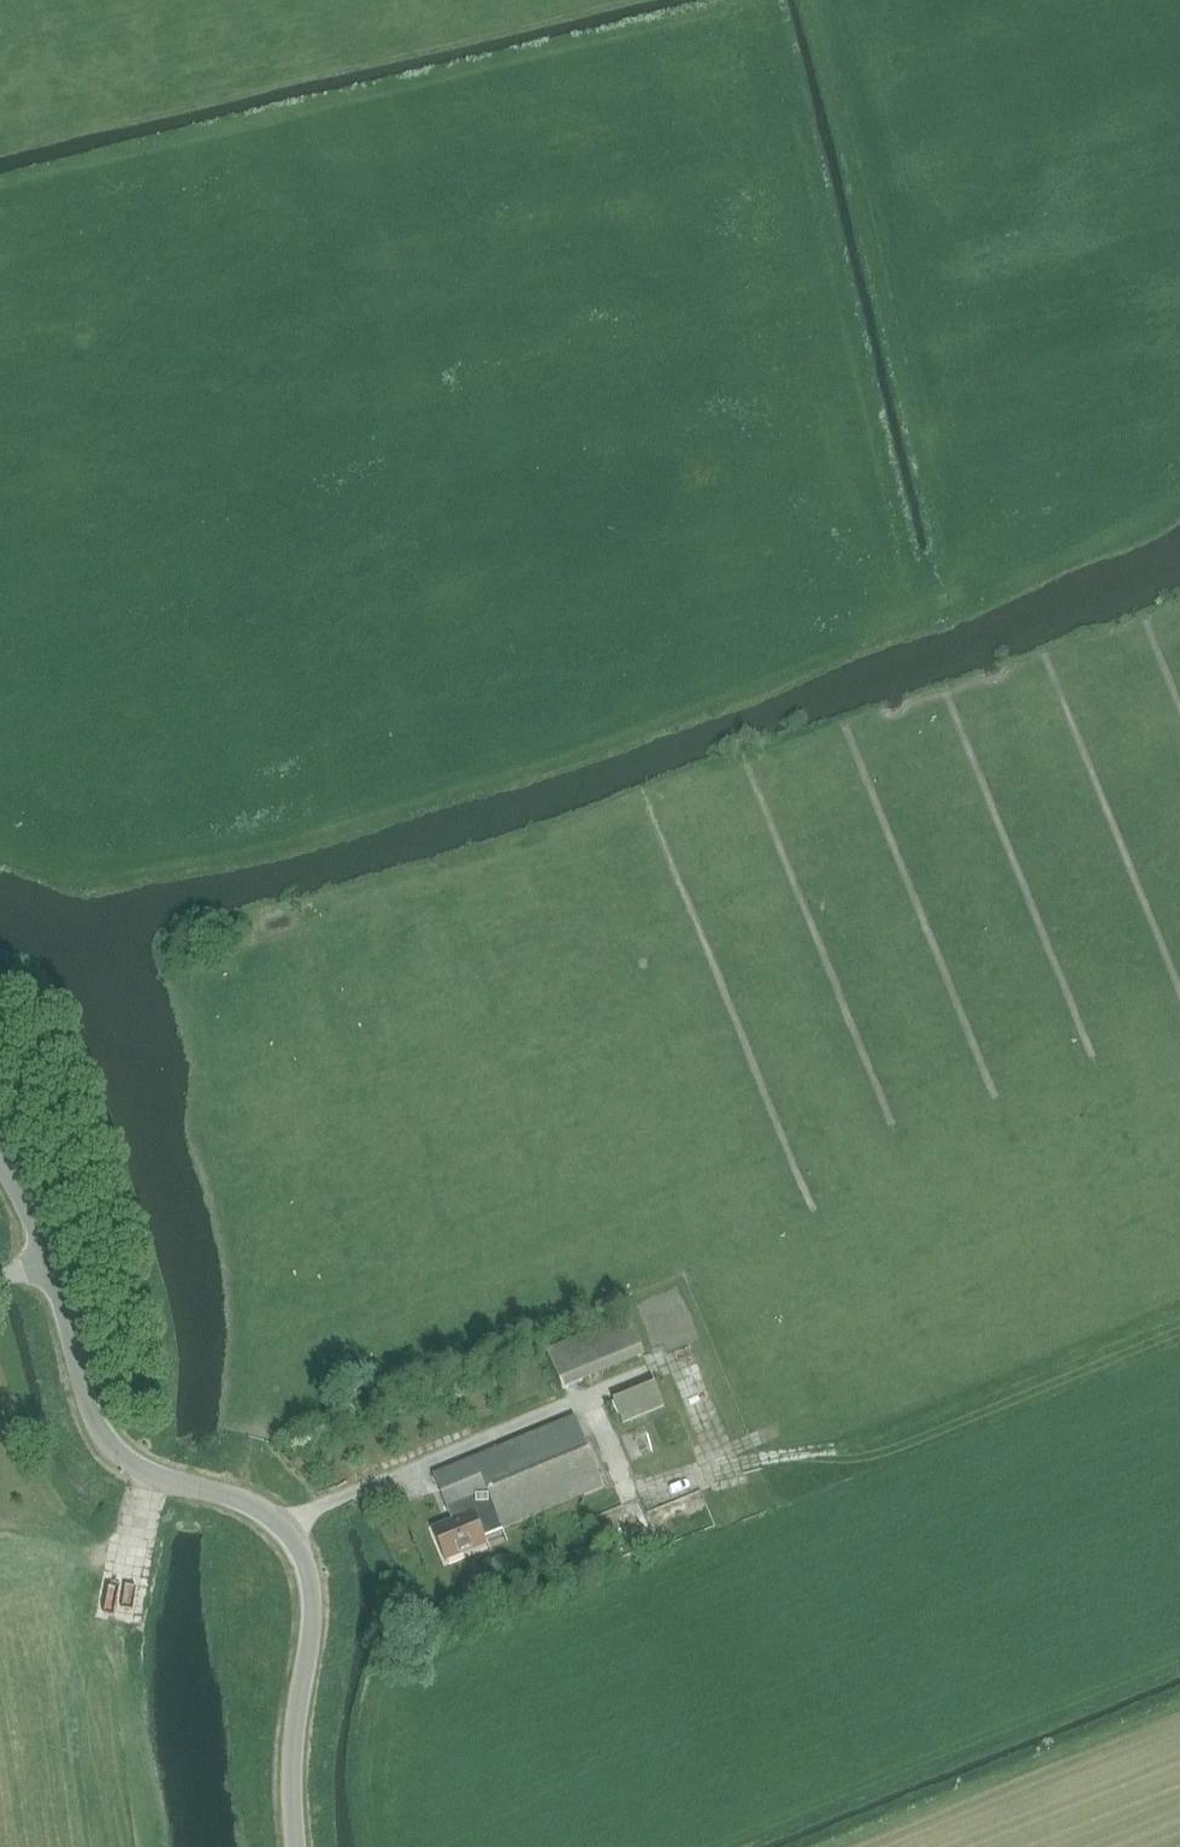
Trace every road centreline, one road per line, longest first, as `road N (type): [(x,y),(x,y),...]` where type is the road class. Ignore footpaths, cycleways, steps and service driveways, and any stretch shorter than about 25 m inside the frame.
road 1 (unclassified): [(297,1846),(292,1813),(302,1713),(321,1626),(307,1546),(271,1514),(163,1480),(109,1449),(57,1277),(0,1159)]

